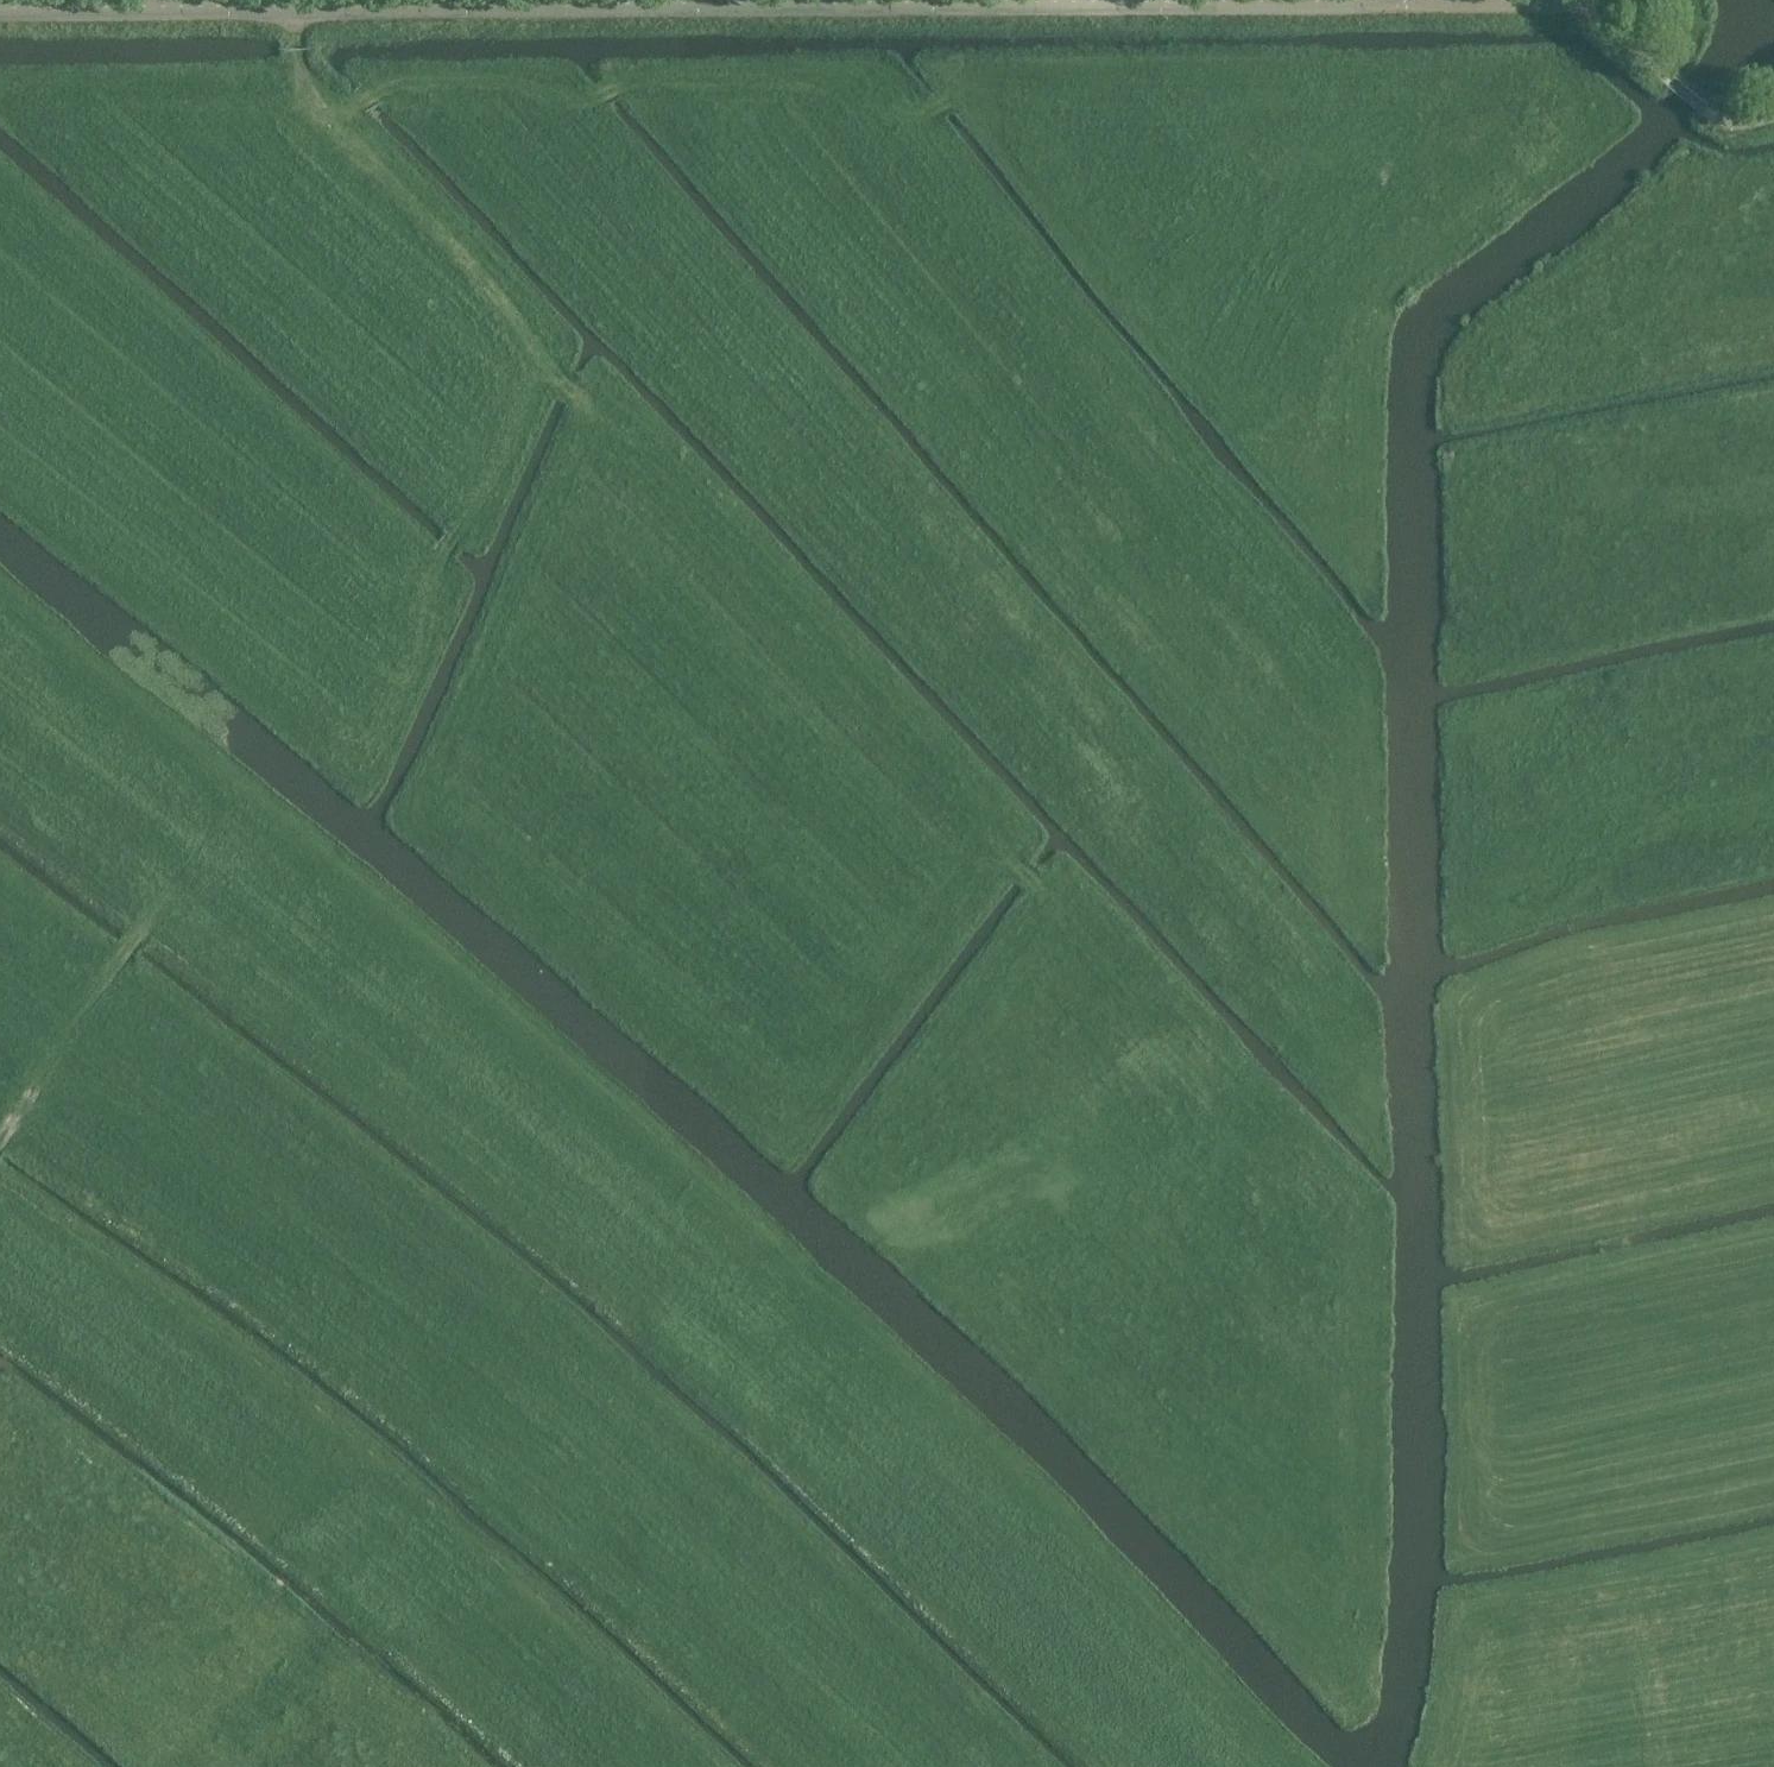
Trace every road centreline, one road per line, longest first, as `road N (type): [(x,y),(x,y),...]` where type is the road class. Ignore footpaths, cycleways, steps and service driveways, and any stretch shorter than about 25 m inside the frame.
road 1 (unclassified): [(1407,1),(0,8)]
road 2 (track): [(162,906),(0,1146)]
road 3 (unclassified): [(1530,0),(1407,1)]

